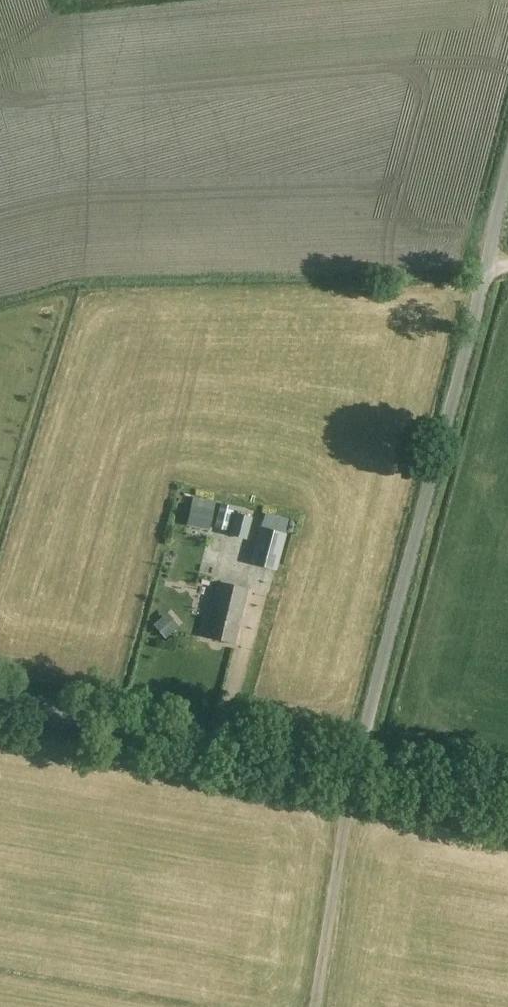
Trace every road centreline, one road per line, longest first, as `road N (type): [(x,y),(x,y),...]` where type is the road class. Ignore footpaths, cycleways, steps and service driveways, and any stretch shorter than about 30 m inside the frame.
road 1 (unclassified): [(357,766),(507,184)]
road 2 (tertiary): [(357,766),(0,701)]
road 3 (track): [(357,766),(314,1006)]
road 4 (tertiary): [(507,793),(357,766)]

